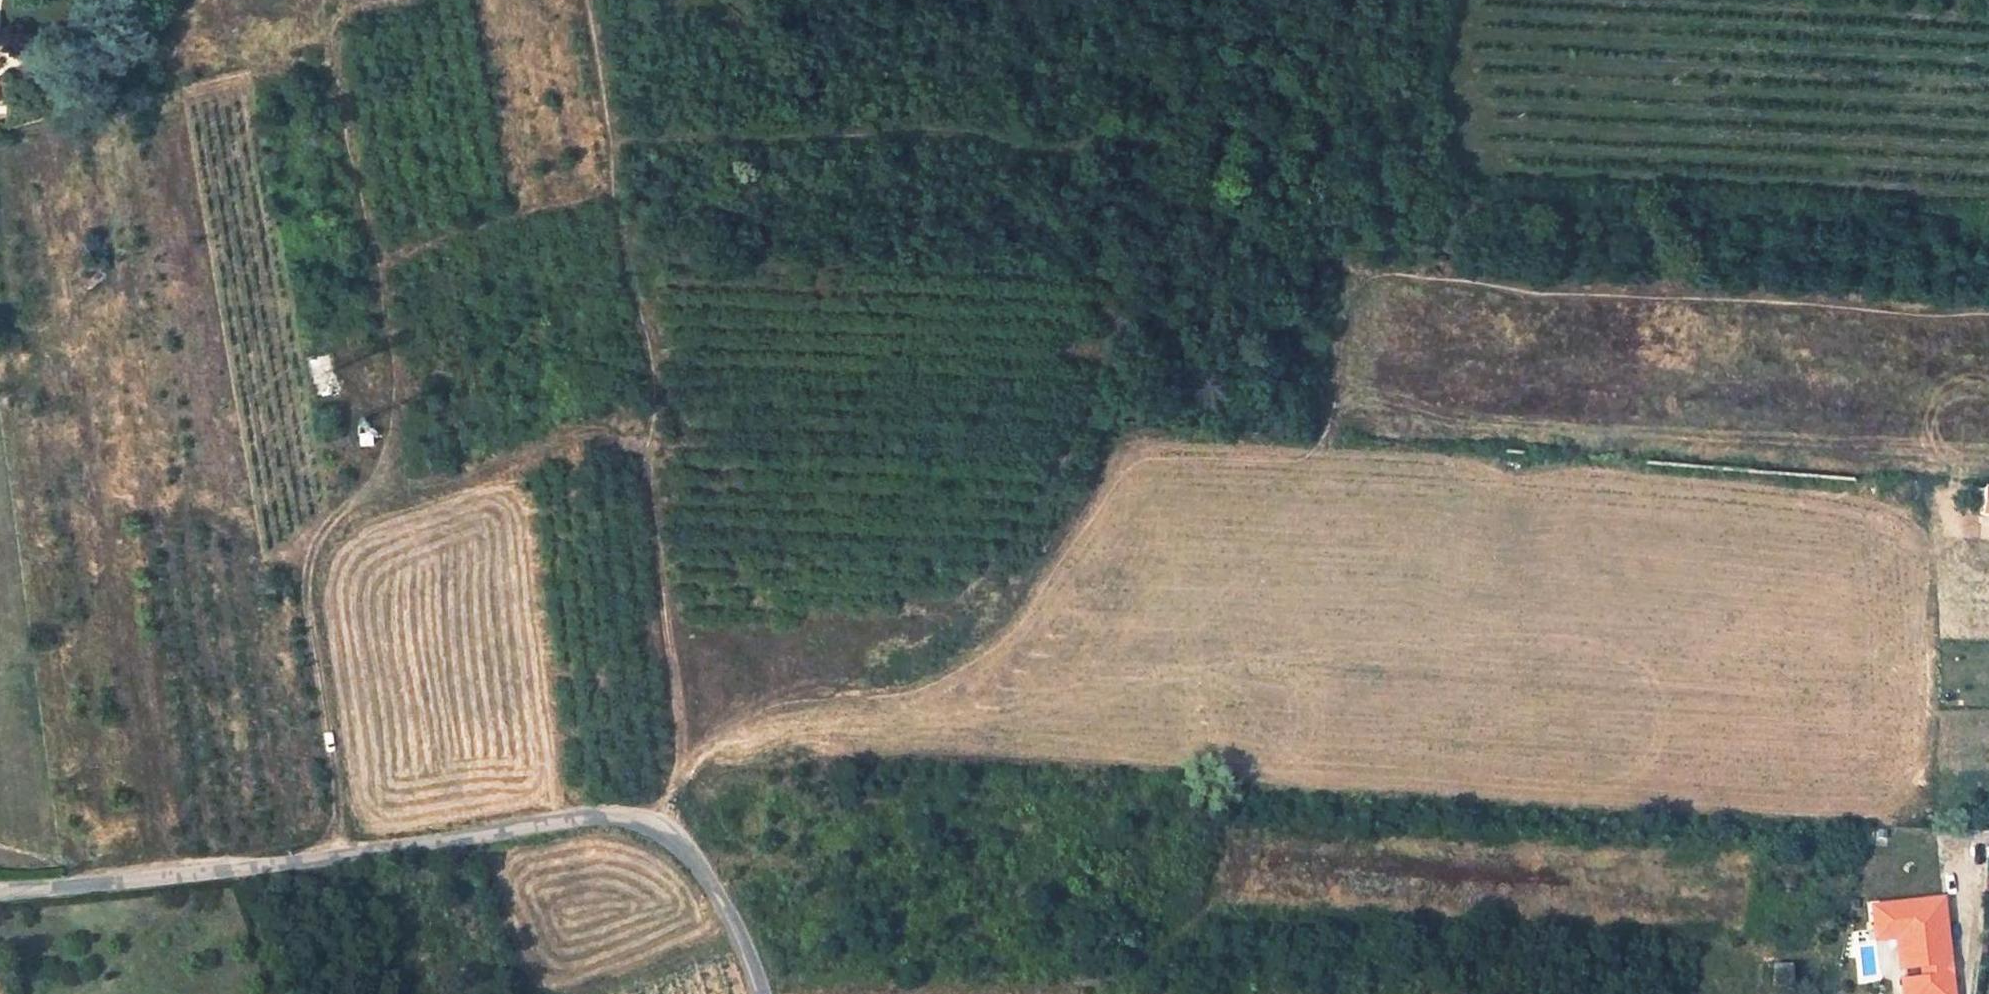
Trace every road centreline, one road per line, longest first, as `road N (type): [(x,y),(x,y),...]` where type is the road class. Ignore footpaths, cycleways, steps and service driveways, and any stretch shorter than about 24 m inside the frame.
road 1 (unclassified): [(763,993),(724,898),(677,831),(570,825),(306,866),(0,895)]

